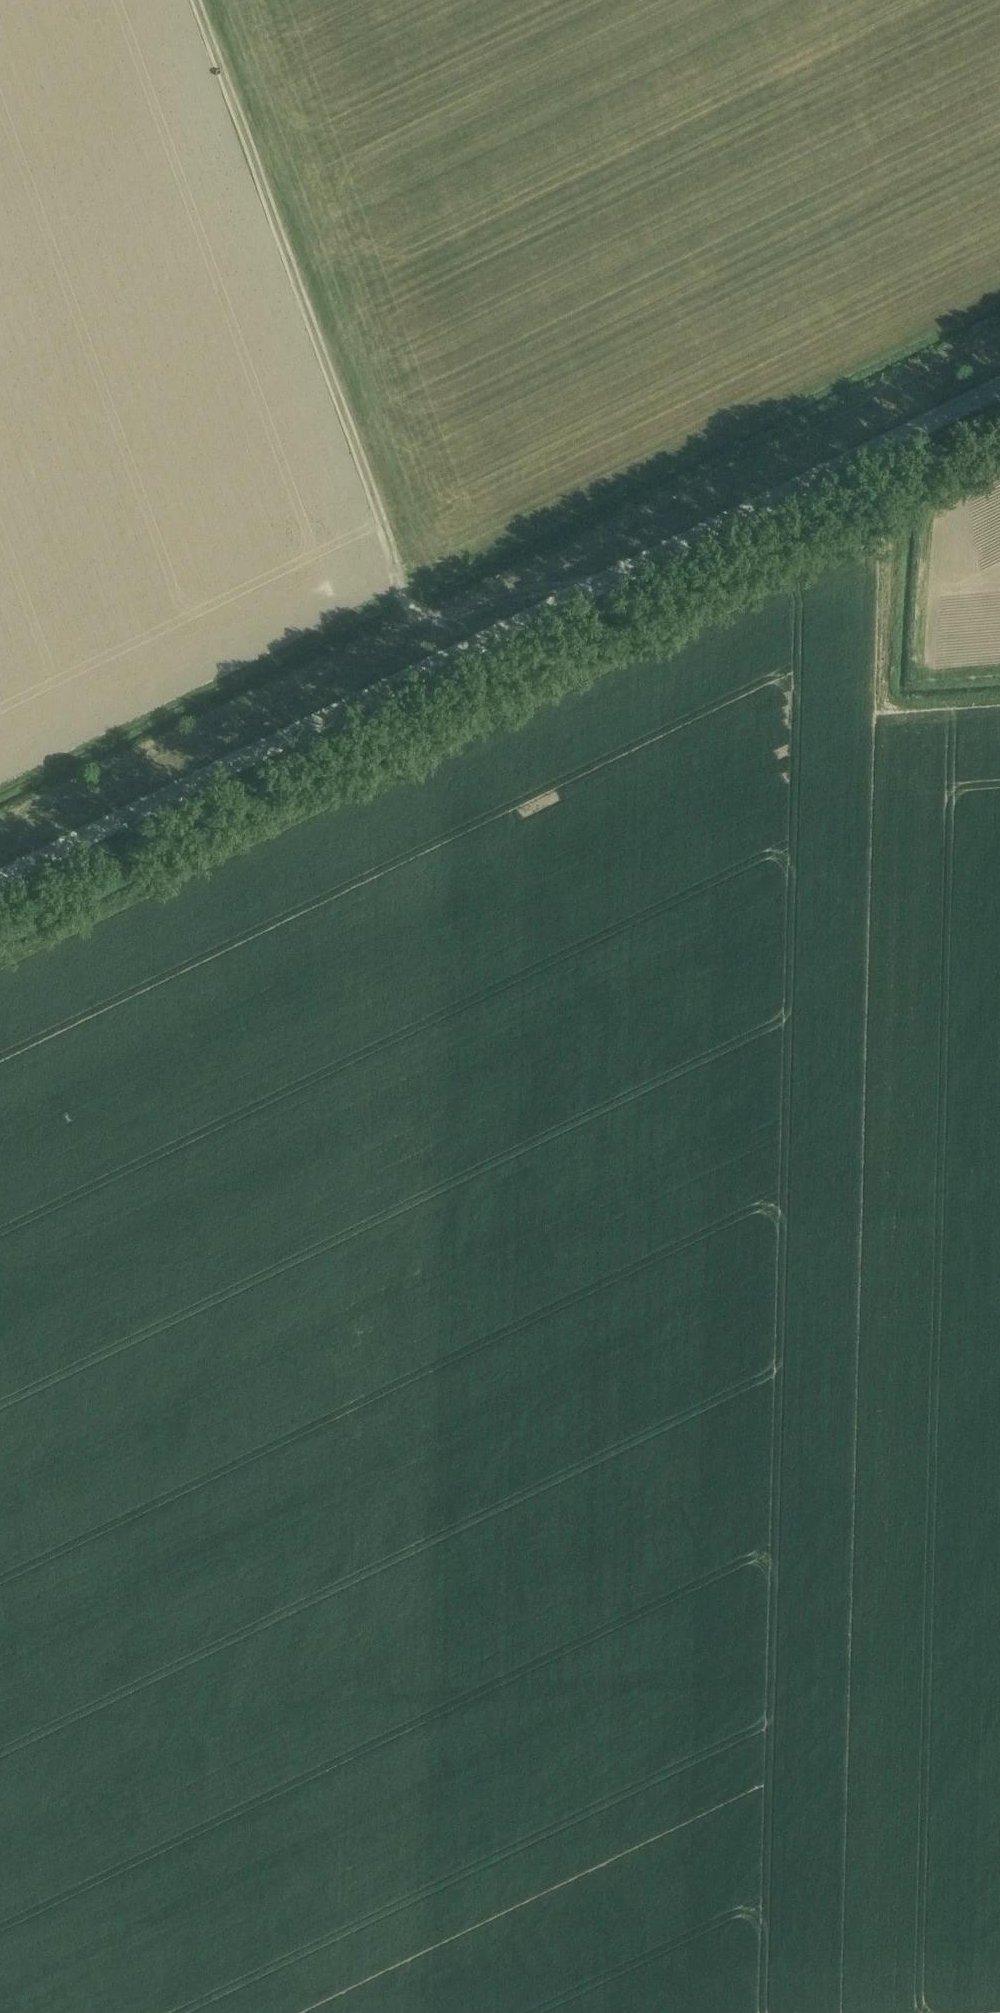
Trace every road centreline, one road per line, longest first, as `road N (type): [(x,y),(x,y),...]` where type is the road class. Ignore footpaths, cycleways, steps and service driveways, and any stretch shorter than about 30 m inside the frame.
road 1 (unclassified): [(0,881),(999,388)]

